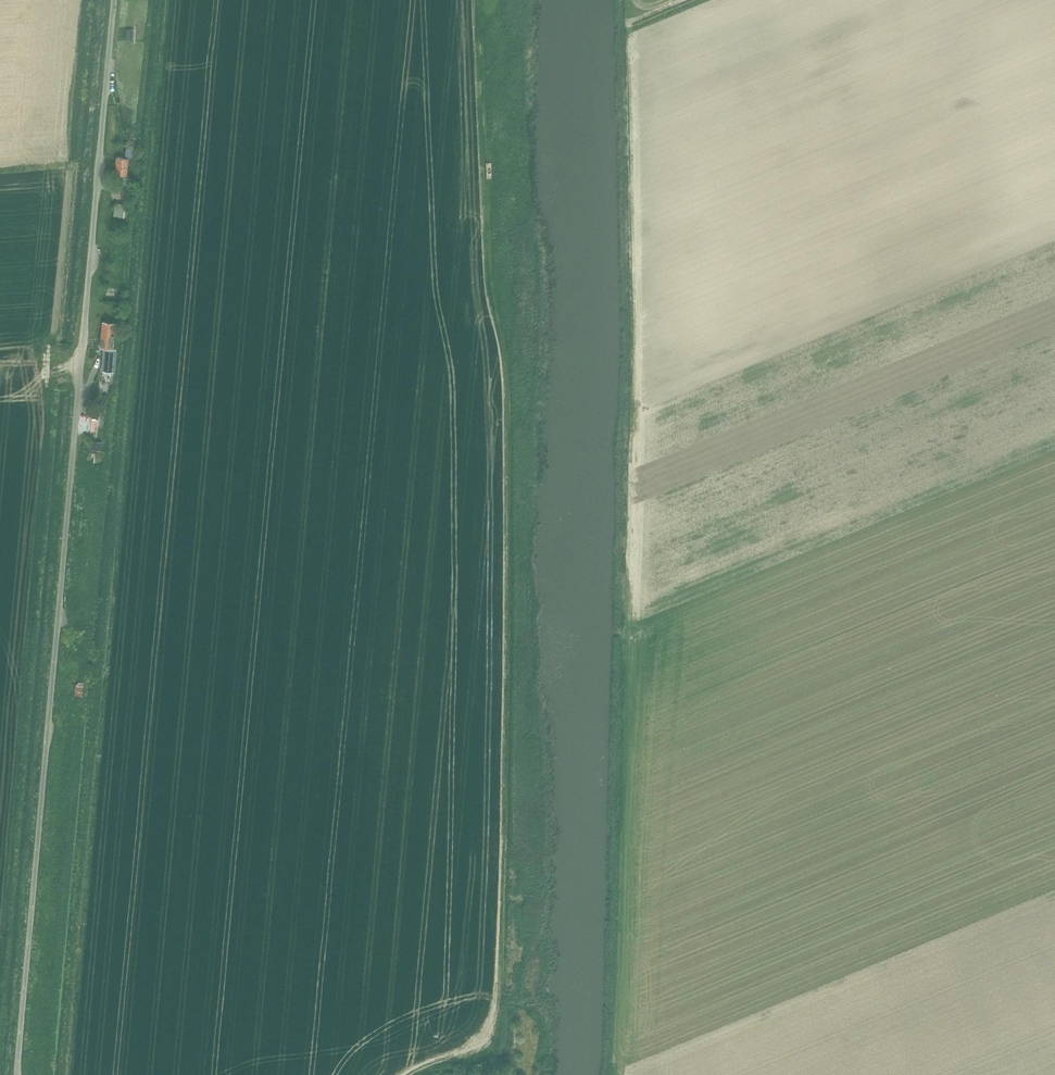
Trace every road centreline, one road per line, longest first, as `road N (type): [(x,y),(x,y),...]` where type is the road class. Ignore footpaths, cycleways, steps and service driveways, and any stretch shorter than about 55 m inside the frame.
road 1 (unclassified): [(17,1074),(114,0)]

